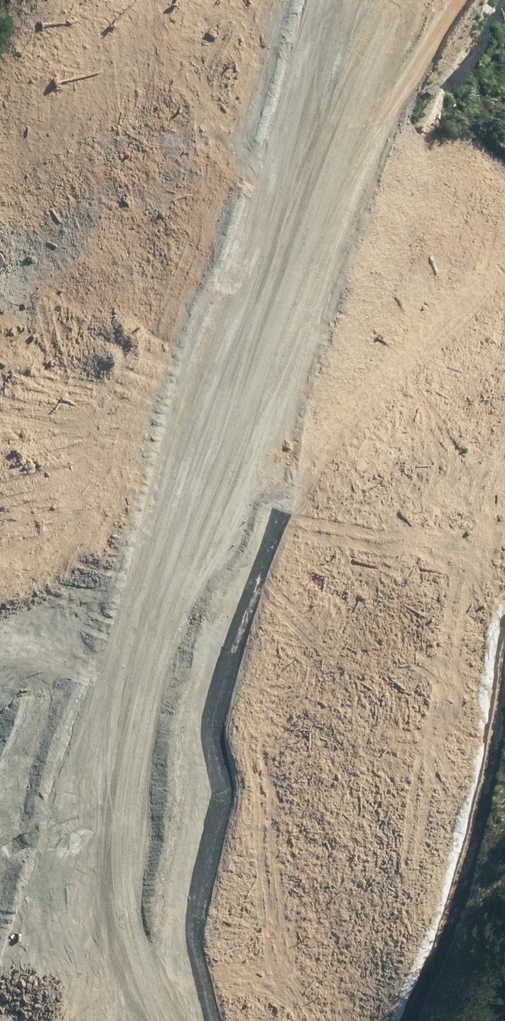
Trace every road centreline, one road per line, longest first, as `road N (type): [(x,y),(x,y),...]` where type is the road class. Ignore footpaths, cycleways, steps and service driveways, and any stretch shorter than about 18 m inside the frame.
road 1 (trunk): [(364,0),(47,1020)]
road 2 (trunk): [(1,1020),(314,0)]
road 3 (track): [(0,983),(76,751),(93,568),(0,436)]

